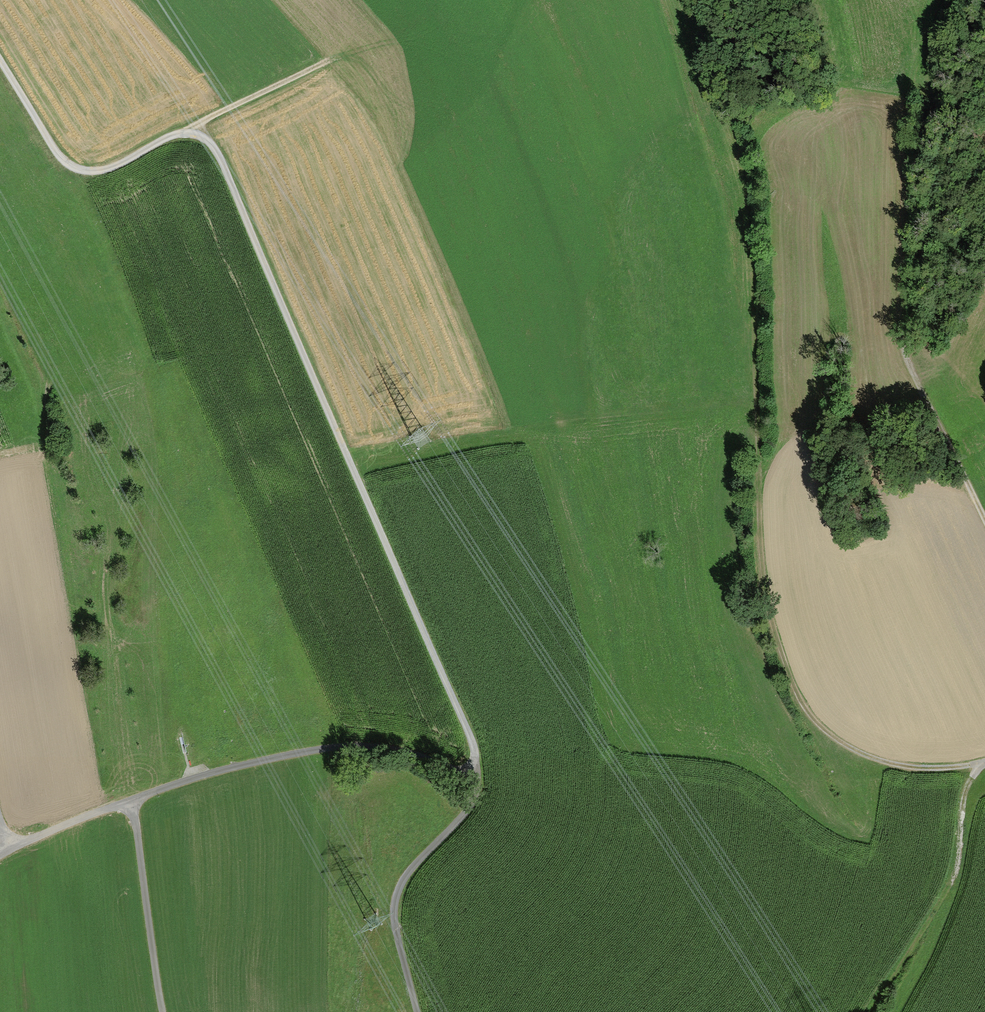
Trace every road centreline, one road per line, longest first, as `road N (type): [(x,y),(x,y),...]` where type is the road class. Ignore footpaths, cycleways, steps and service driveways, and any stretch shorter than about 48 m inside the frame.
road 1 (track): [(477,779),(471,745),(216,152),(196,133),(176,132),(110,168),(72,166),(0,62)]
road 2 (track): [(754,367),(764,599),(799,698),(832,736),(861,754),(918,768),(984,760)]
road 3 (track): [(906,100),(901,343),(984,524)]
road 4 (residential): [(3,851),(128,799),(162,1011)]
road 5 (track): [(869,1011),(952,881),(962,802),(983,761)]
road 6 (track): [(416,1011),(394,897),(467,808),(477,779)]
road 7 (track): [(770,803),(843,831),(891,839),(962,802)]
road 8 (track): [(323,63),(176,132)]

